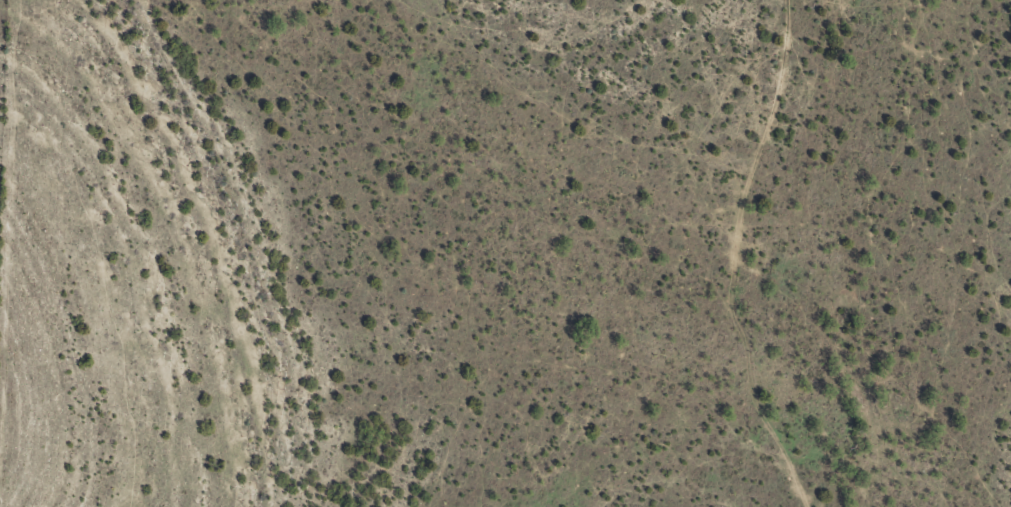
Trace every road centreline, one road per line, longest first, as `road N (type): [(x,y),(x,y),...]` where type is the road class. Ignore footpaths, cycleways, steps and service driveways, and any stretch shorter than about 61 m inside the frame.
road 1 (residential): [(827,506),(805,463),(765,298),(755,177),(795,81),(797,0)]

